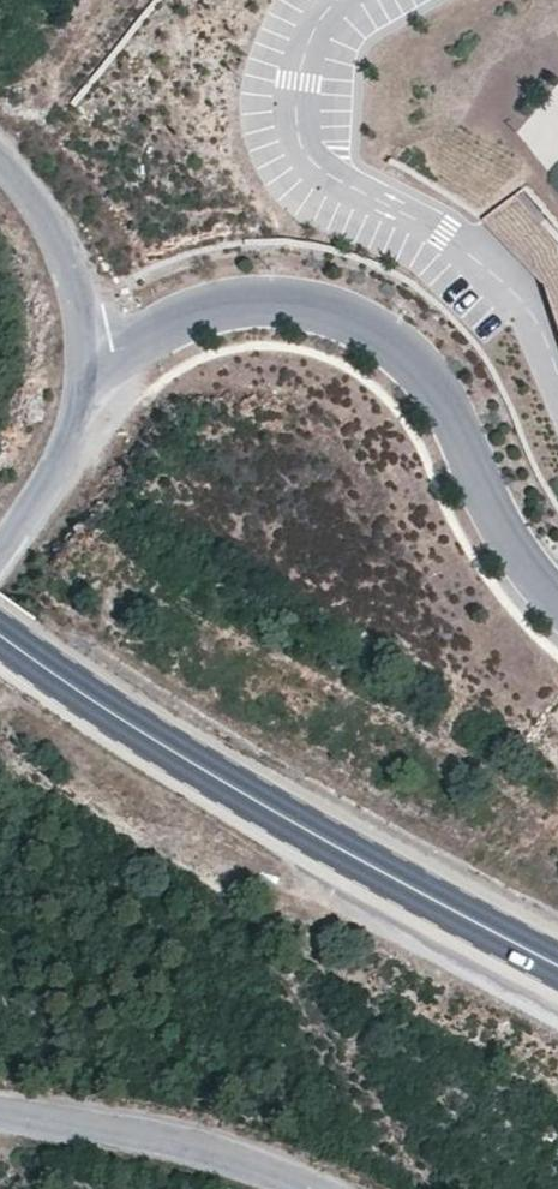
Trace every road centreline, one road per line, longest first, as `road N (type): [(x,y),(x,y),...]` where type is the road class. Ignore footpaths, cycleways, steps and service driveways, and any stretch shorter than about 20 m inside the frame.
road 1 (primary): [(557,964),(206,768),(0,629)]
road 2 (residential): [(96,356),(224,305),(305,302),(378,332),(443,394),(481,488),(557,597)]
road 3 (unclassified): [(307,1188),(240,1156),(0,1104)]
road 4 (unclassified): [(0,559),(51,489),(90,412),(96,356)]
road 5 (unclassified): [(96,356),(74,259),(27,178),(0,157)]

